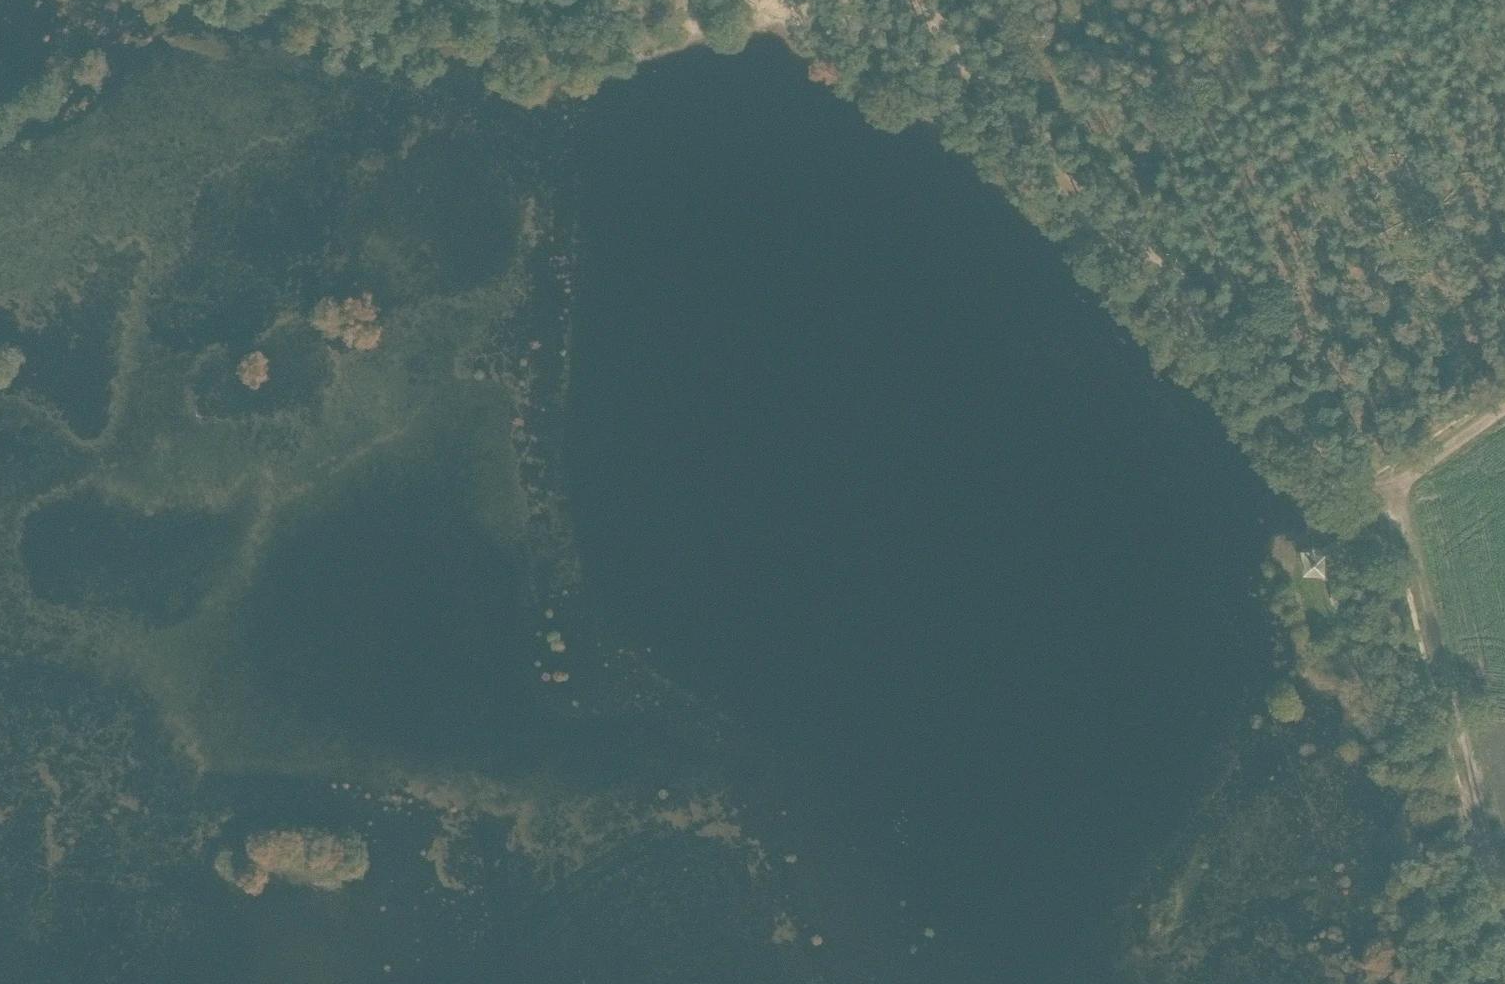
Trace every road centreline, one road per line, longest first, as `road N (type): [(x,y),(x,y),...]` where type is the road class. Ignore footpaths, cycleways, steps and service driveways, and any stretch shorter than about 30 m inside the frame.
road 1 (track): [(939,0),(1332,486)]
road 2 (track): [(1332,486),(1348,514),(1379,539),(1412,610),(1460,729),(1504,874)]
road 3 (track): [(1504,395),(1332,486)]

